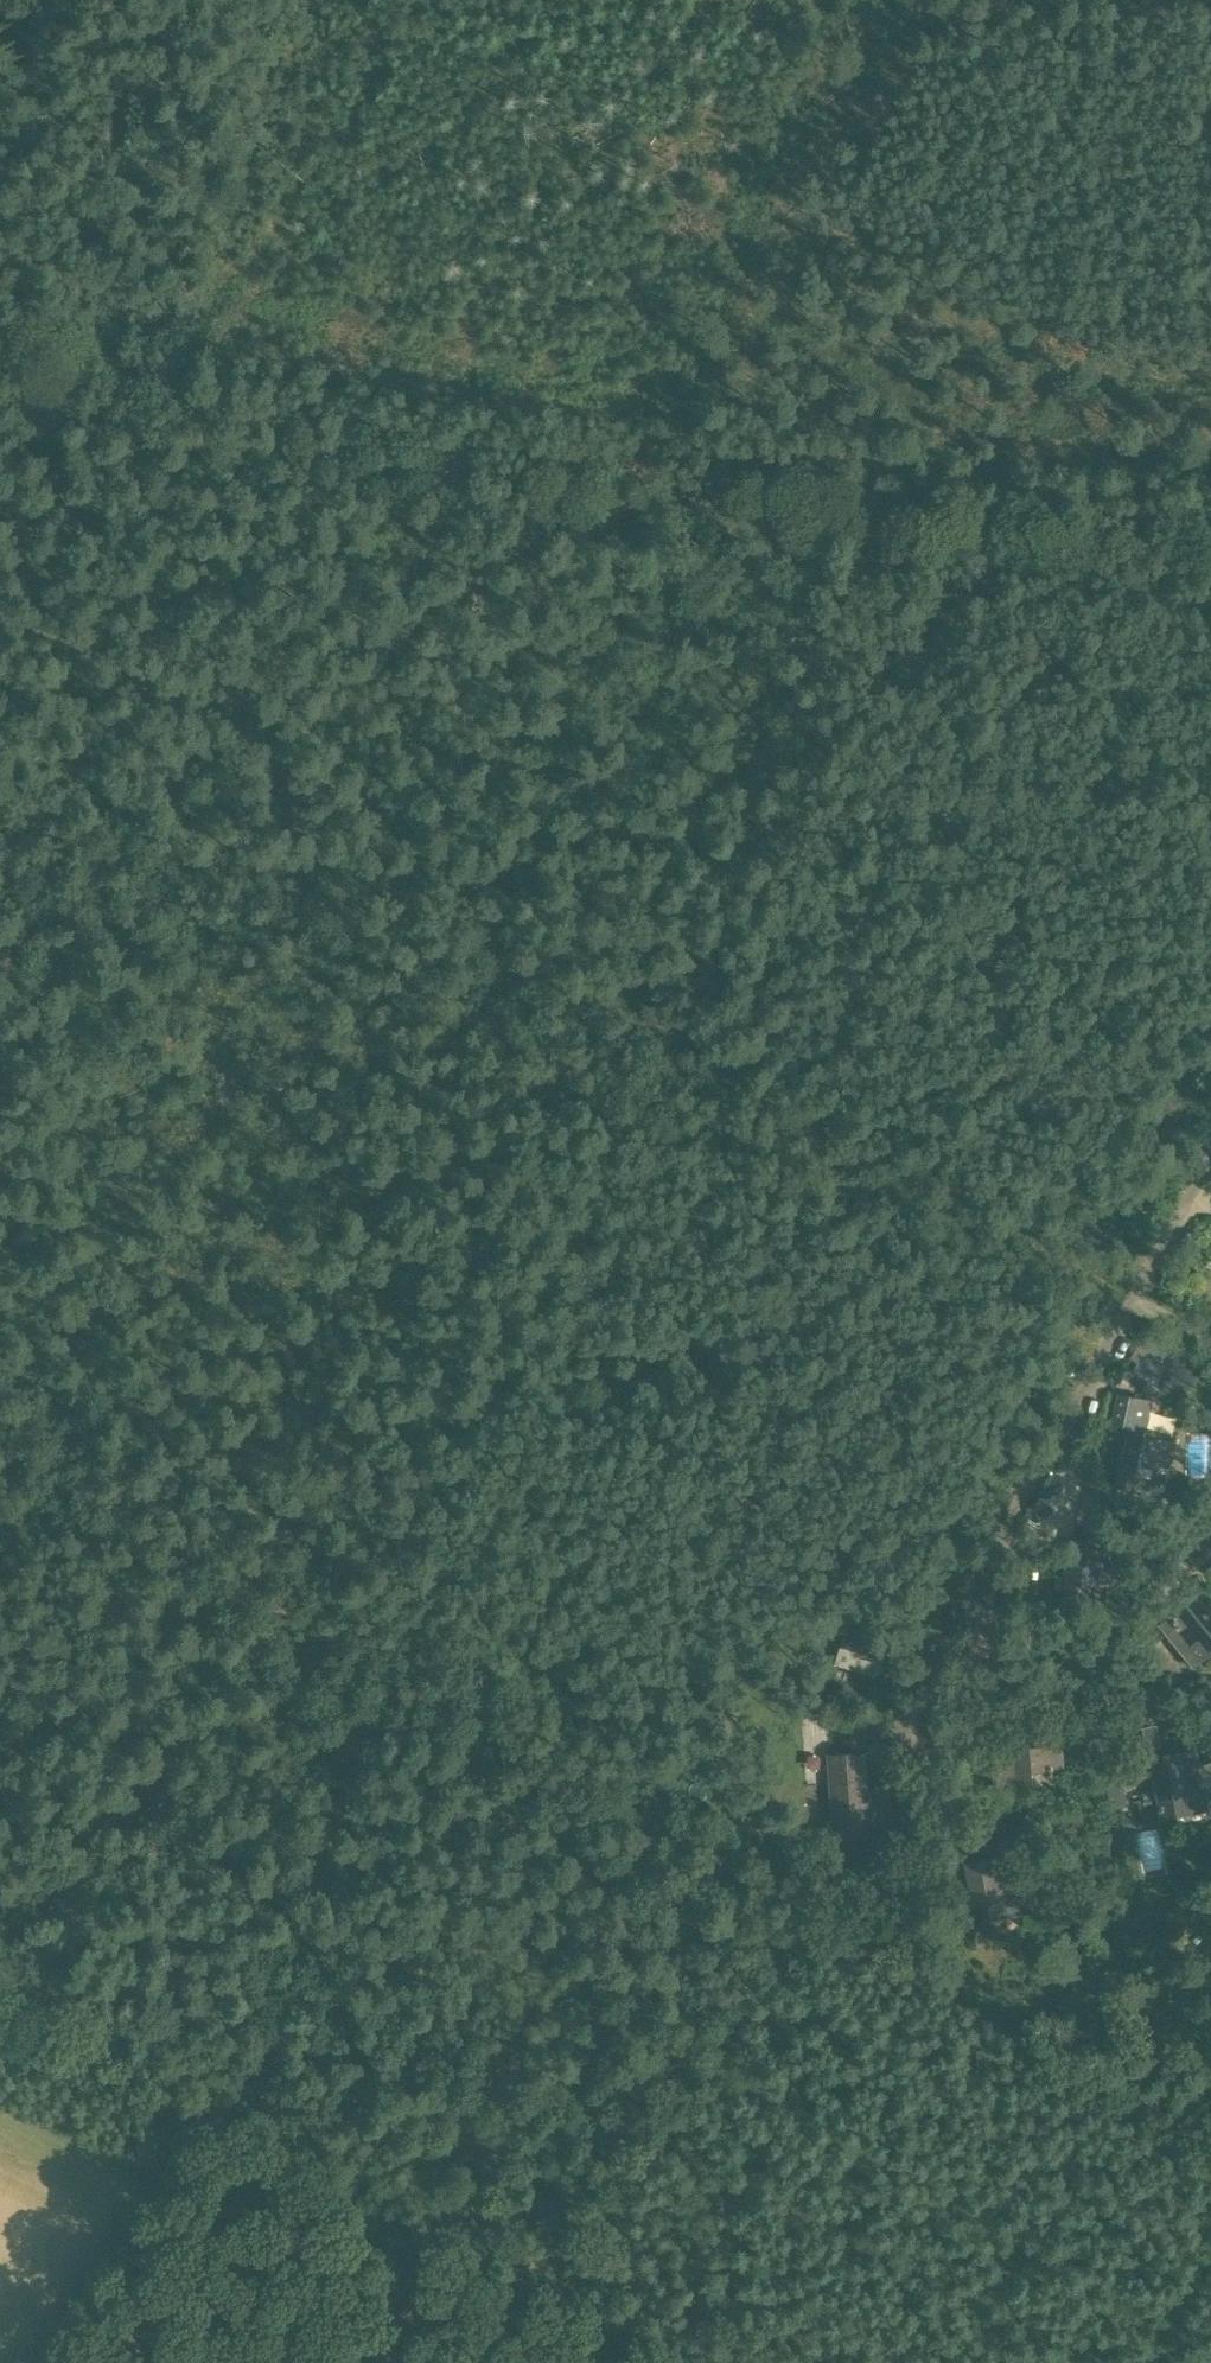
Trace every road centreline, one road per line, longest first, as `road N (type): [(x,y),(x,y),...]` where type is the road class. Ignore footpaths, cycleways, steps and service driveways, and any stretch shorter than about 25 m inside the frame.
road 1 (track): [(0,1442),(1210,2152)]
road 2 (track): [(0,846),(917,1193),(1210,1338)]
road 3 (track): [(0,277),(436,392),(648,416),(718,453),(840,459),(1210,508)]
road 4 (track): [(209,2075),(480,2219),(580,2311),(661,2362)]
road 5 (track): [(0,1965),(209,2075)]

